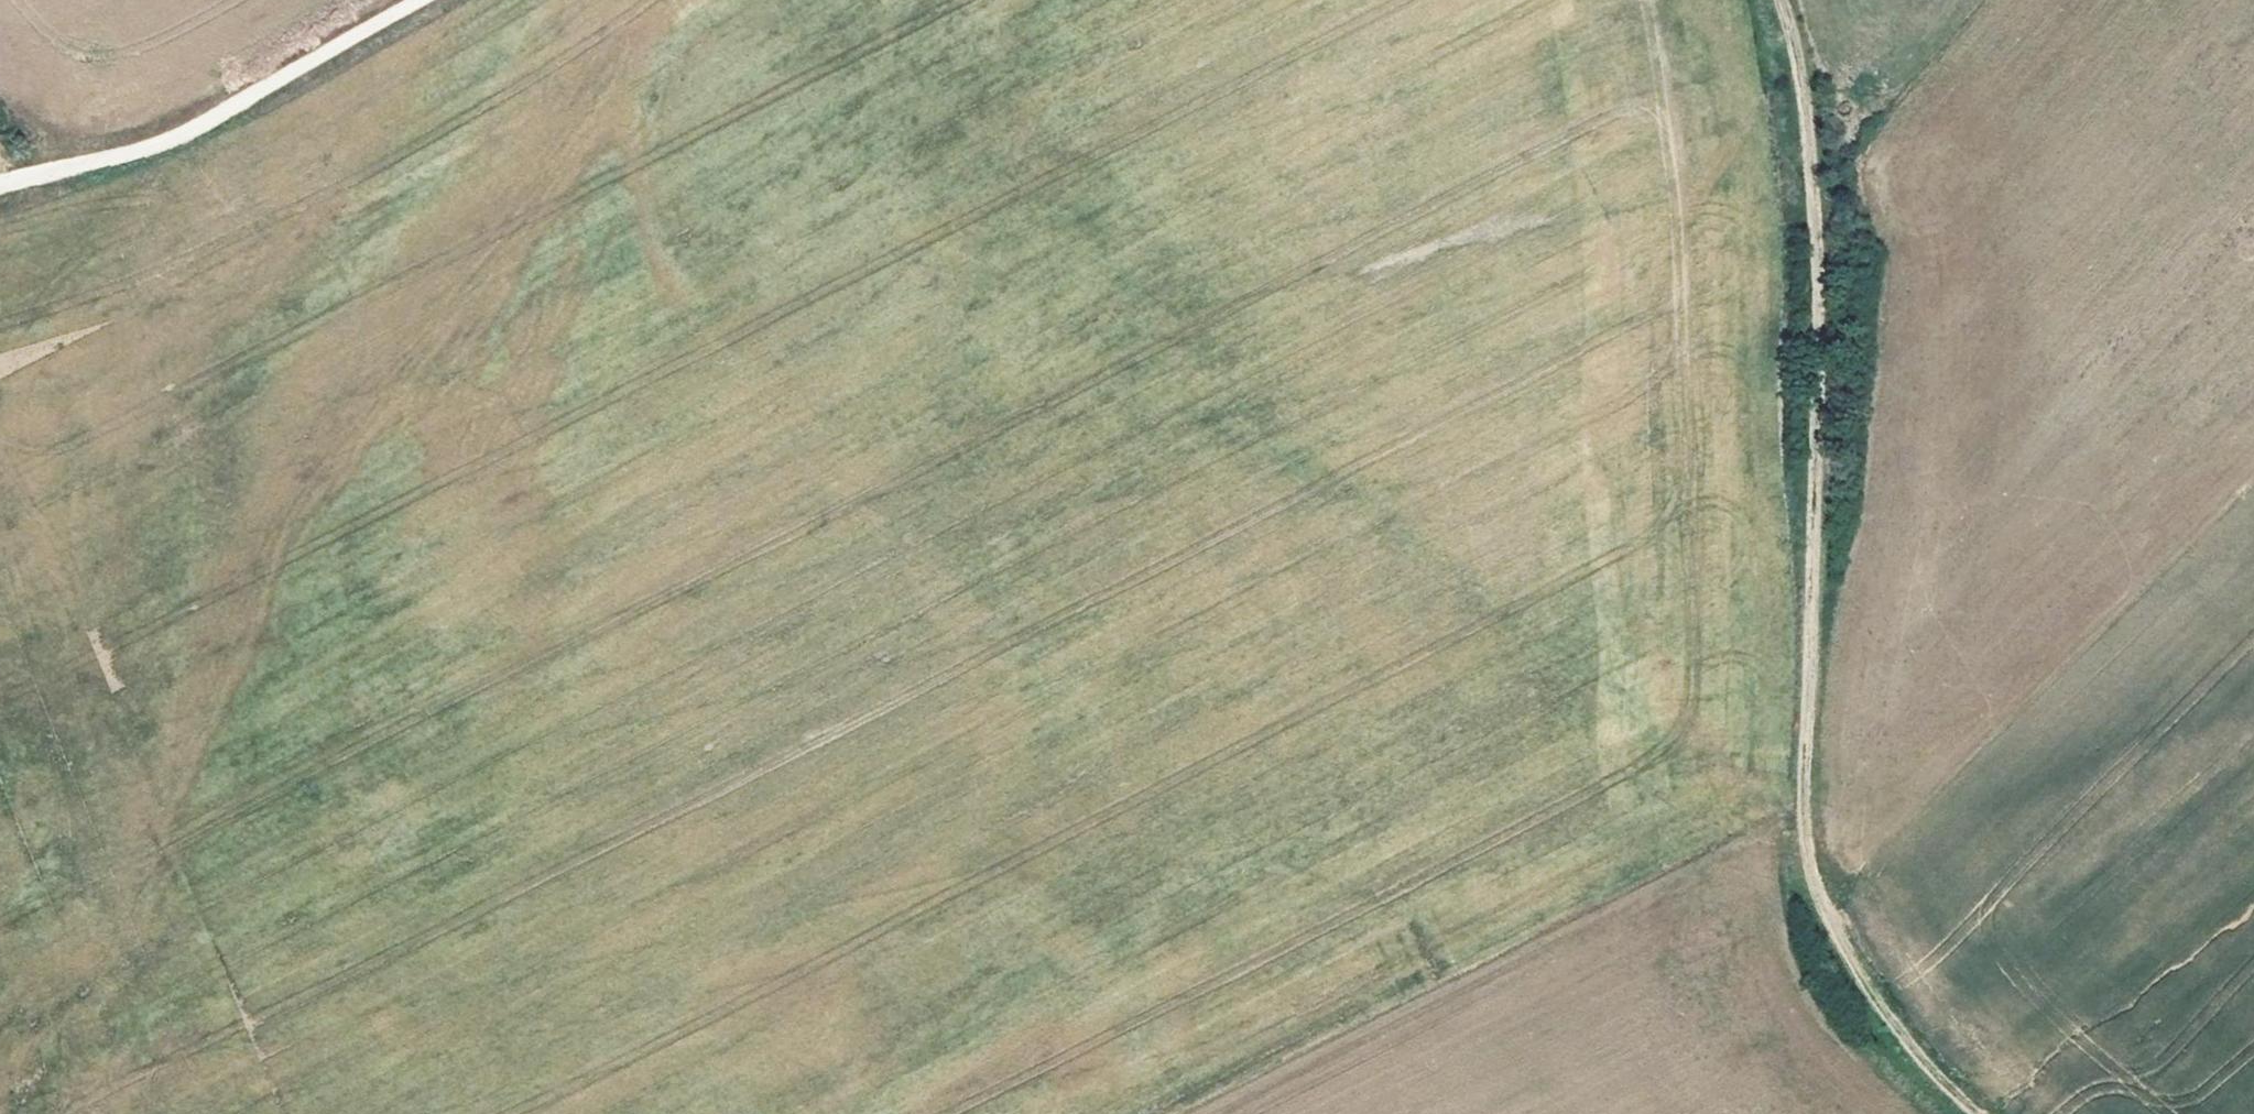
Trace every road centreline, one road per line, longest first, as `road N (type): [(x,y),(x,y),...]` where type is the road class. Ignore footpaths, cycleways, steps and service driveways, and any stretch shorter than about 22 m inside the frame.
road 1 (track): [(1981,1113),(1911,1041),(1847,954),(1807,847),(1814,193),(1803,79),(1781,0)]
road 2 (track): [(0,190),(165,146),(430,0)]

